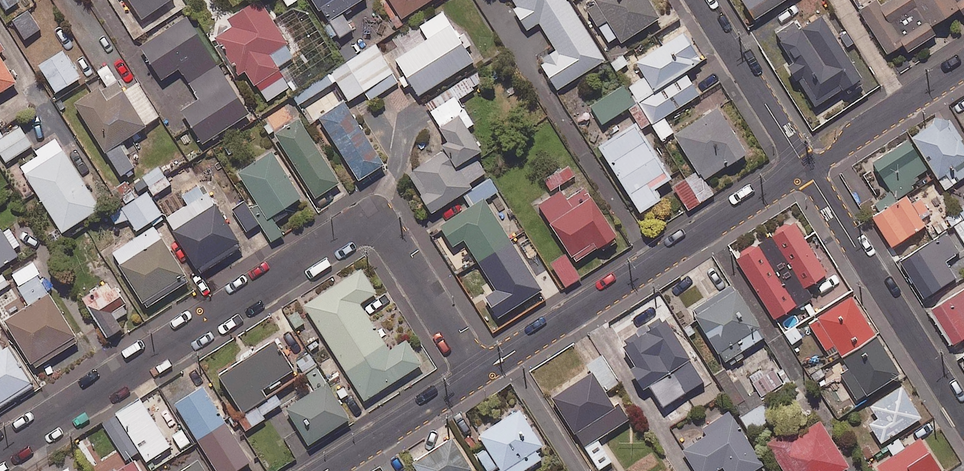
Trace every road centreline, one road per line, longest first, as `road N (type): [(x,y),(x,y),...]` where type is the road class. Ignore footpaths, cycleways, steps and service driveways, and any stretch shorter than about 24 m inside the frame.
road 1 (unclassified): [(0,451),(364,223),(389,236),(478,373)]
road 2 (residential): [(806,169),(478,373)]
road 3 (residential): [(806,169),(963,416)]
road 4 (residential): [(699,0),(806,169)]
road 5 (residential): [(963,64),(806,169)]
road 6 (residential): [(478,373),(325,470)]

